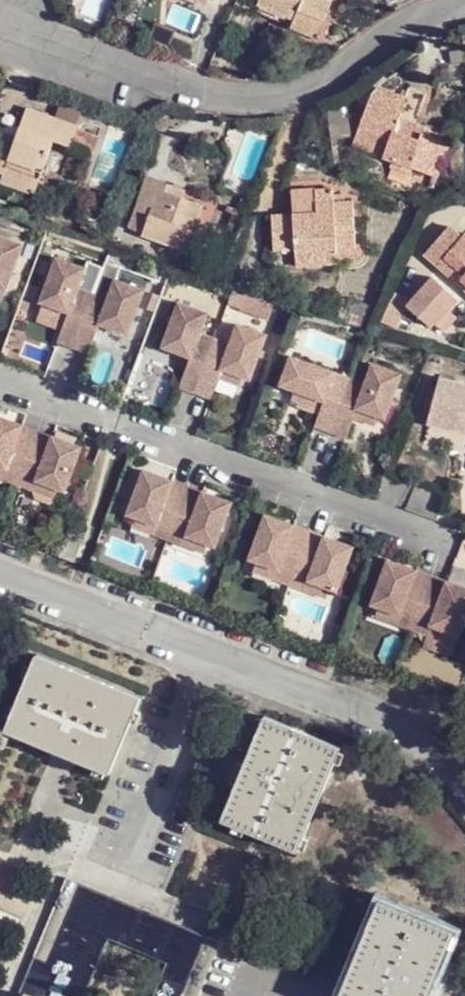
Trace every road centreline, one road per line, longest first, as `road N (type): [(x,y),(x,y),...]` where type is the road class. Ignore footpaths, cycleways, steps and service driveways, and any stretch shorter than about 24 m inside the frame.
road 1 (residential): [(0,569),(395,722),(464,774)]
road 2 (residential): [(454,537),(0,379)]

